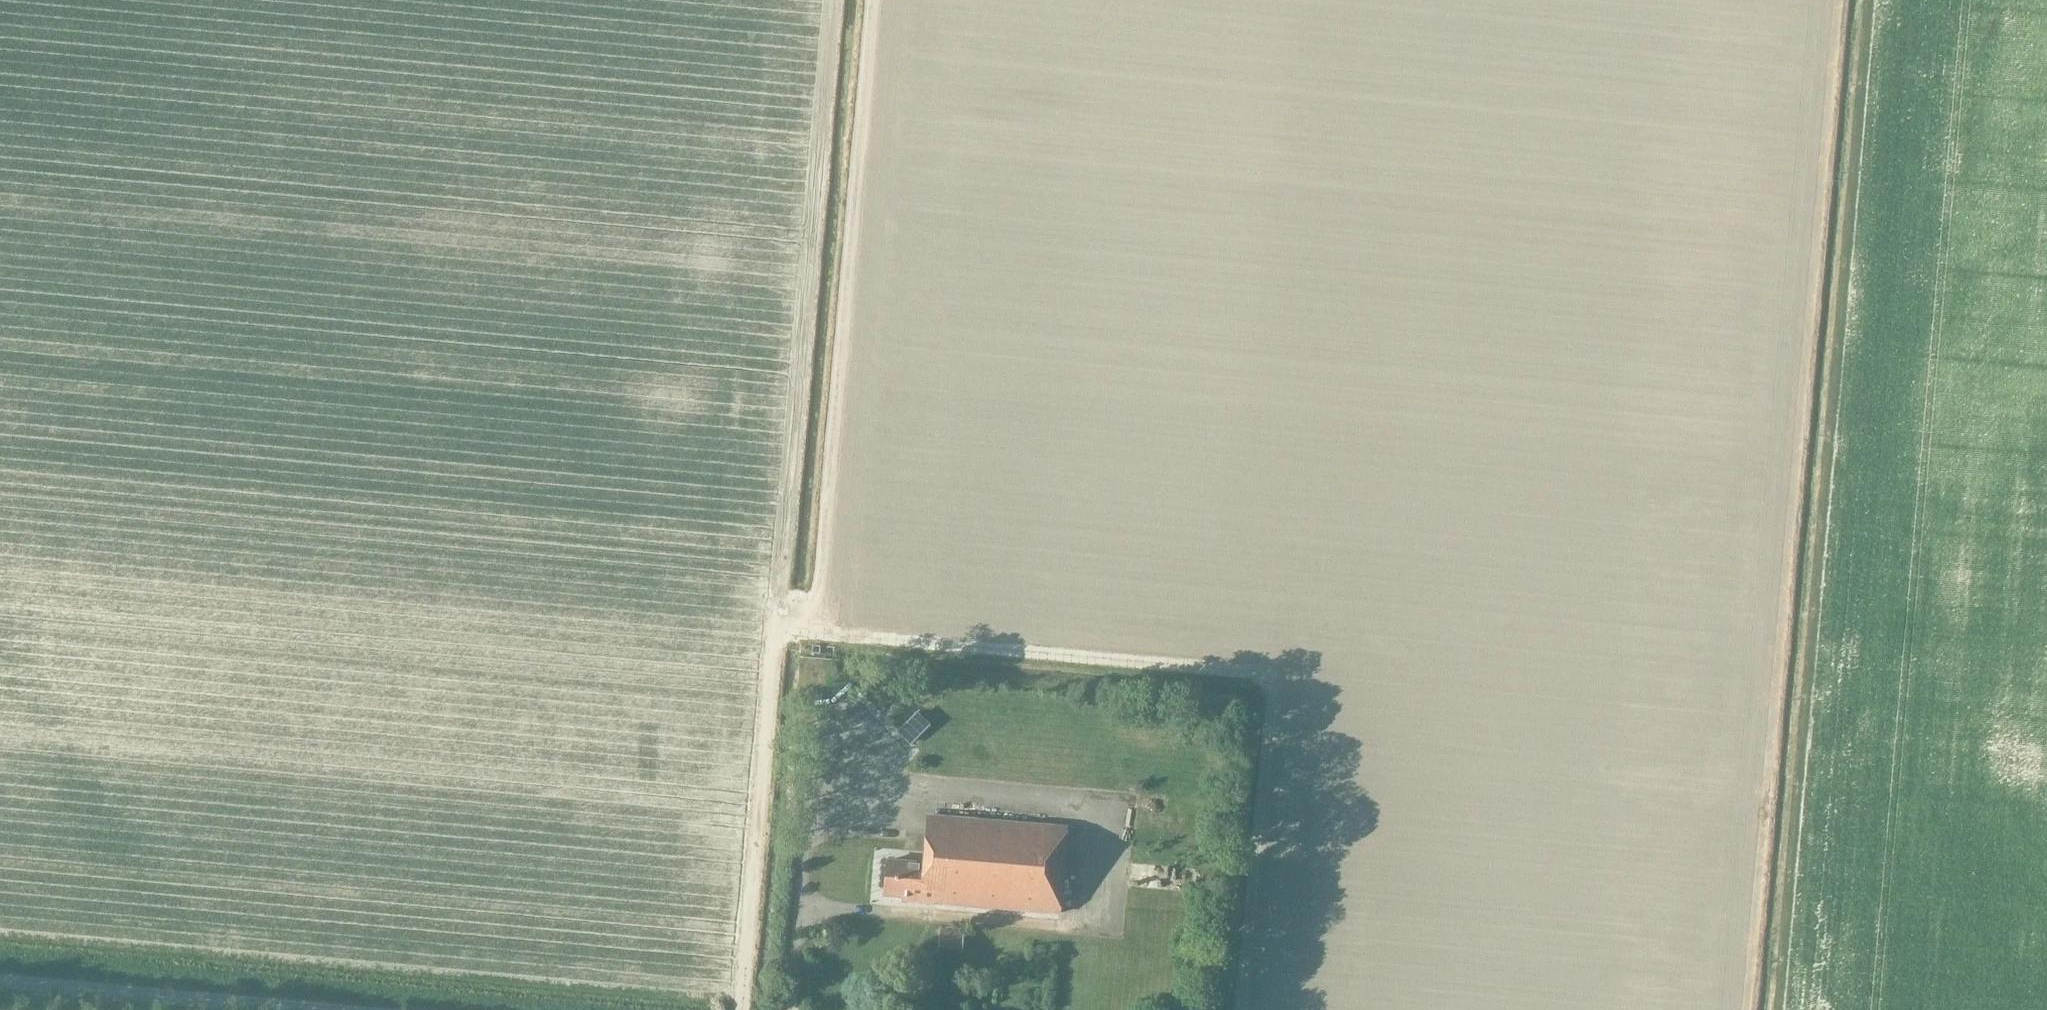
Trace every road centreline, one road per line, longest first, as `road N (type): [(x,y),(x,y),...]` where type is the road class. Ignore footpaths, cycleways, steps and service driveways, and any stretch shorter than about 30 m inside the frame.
road 1 (unclassified): [(278,1009),(0,984)]

